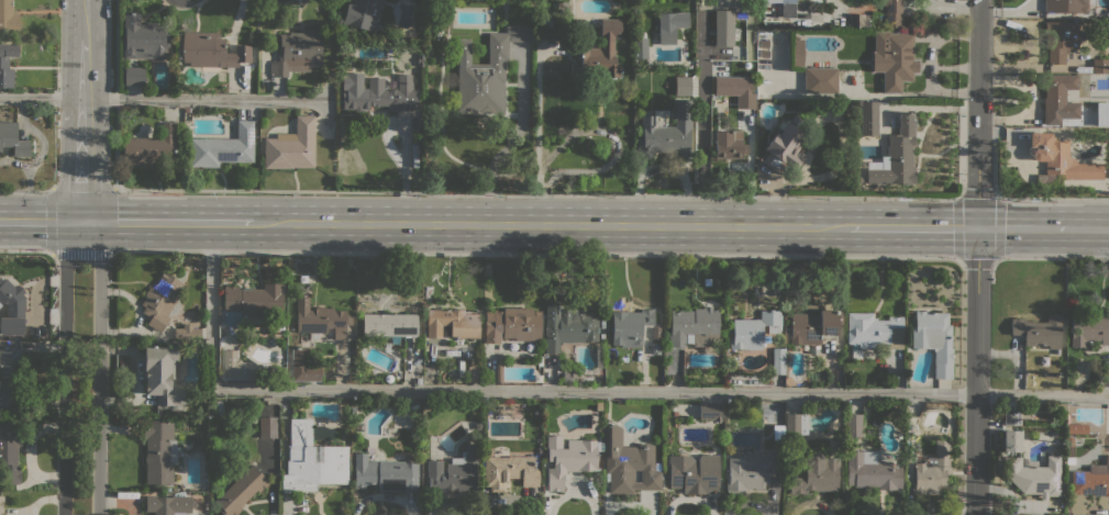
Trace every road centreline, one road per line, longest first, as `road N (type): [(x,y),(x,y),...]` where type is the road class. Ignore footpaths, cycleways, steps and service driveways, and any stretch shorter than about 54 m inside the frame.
road 1 (primary): [(850,226),(252,223)]
road 2 (tertiary): [(976,514),(979,0)]
road 3 (tertiary): [(84,222),(66,253),(64,514)]
road 4 (tertiary): [(98,514),(100,264),(84,222)]
road 5 (primary): [(252,223),(84,222)]
road 6 (primary): [(977,227),(850,226)]

